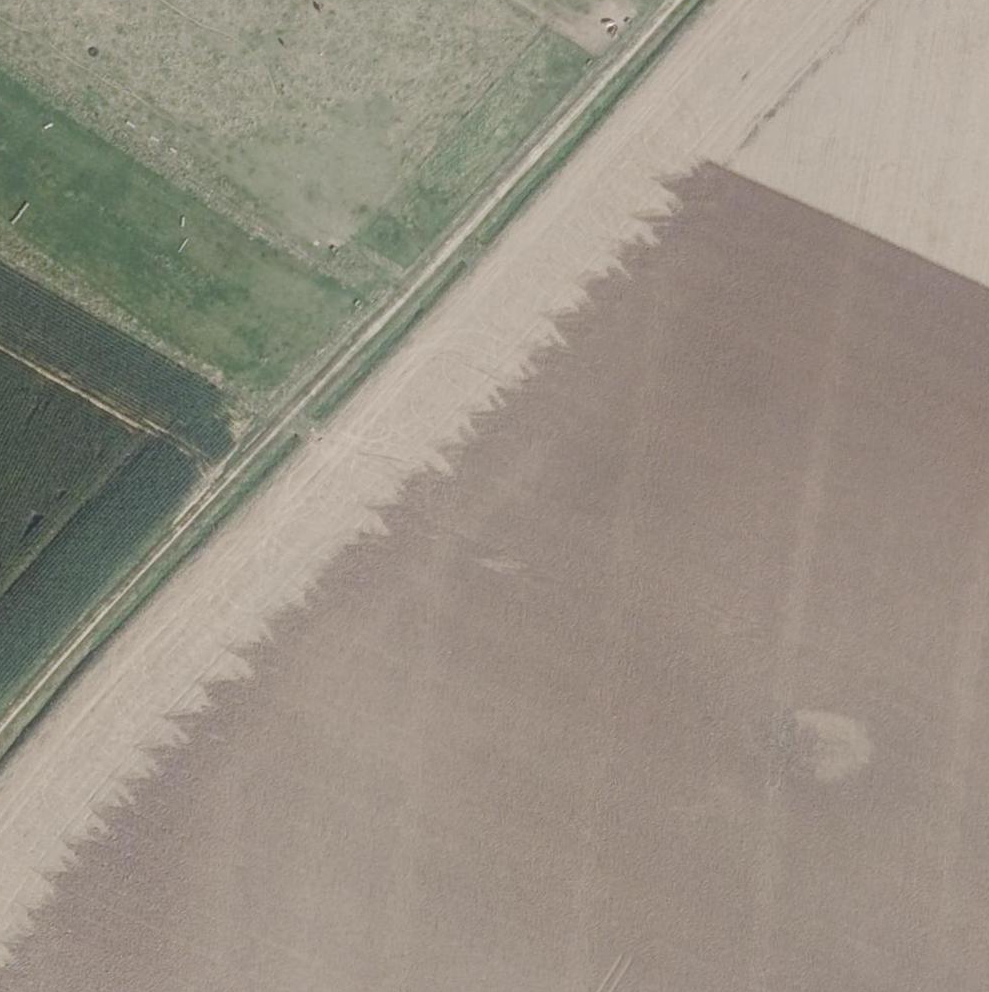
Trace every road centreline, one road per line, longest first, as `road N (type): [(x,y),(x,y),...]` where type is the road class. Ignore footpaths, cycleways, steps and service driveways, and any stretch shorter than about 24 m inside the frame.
road 1 (track): [(669,0),(402,298),(96,609),(0,720)]

